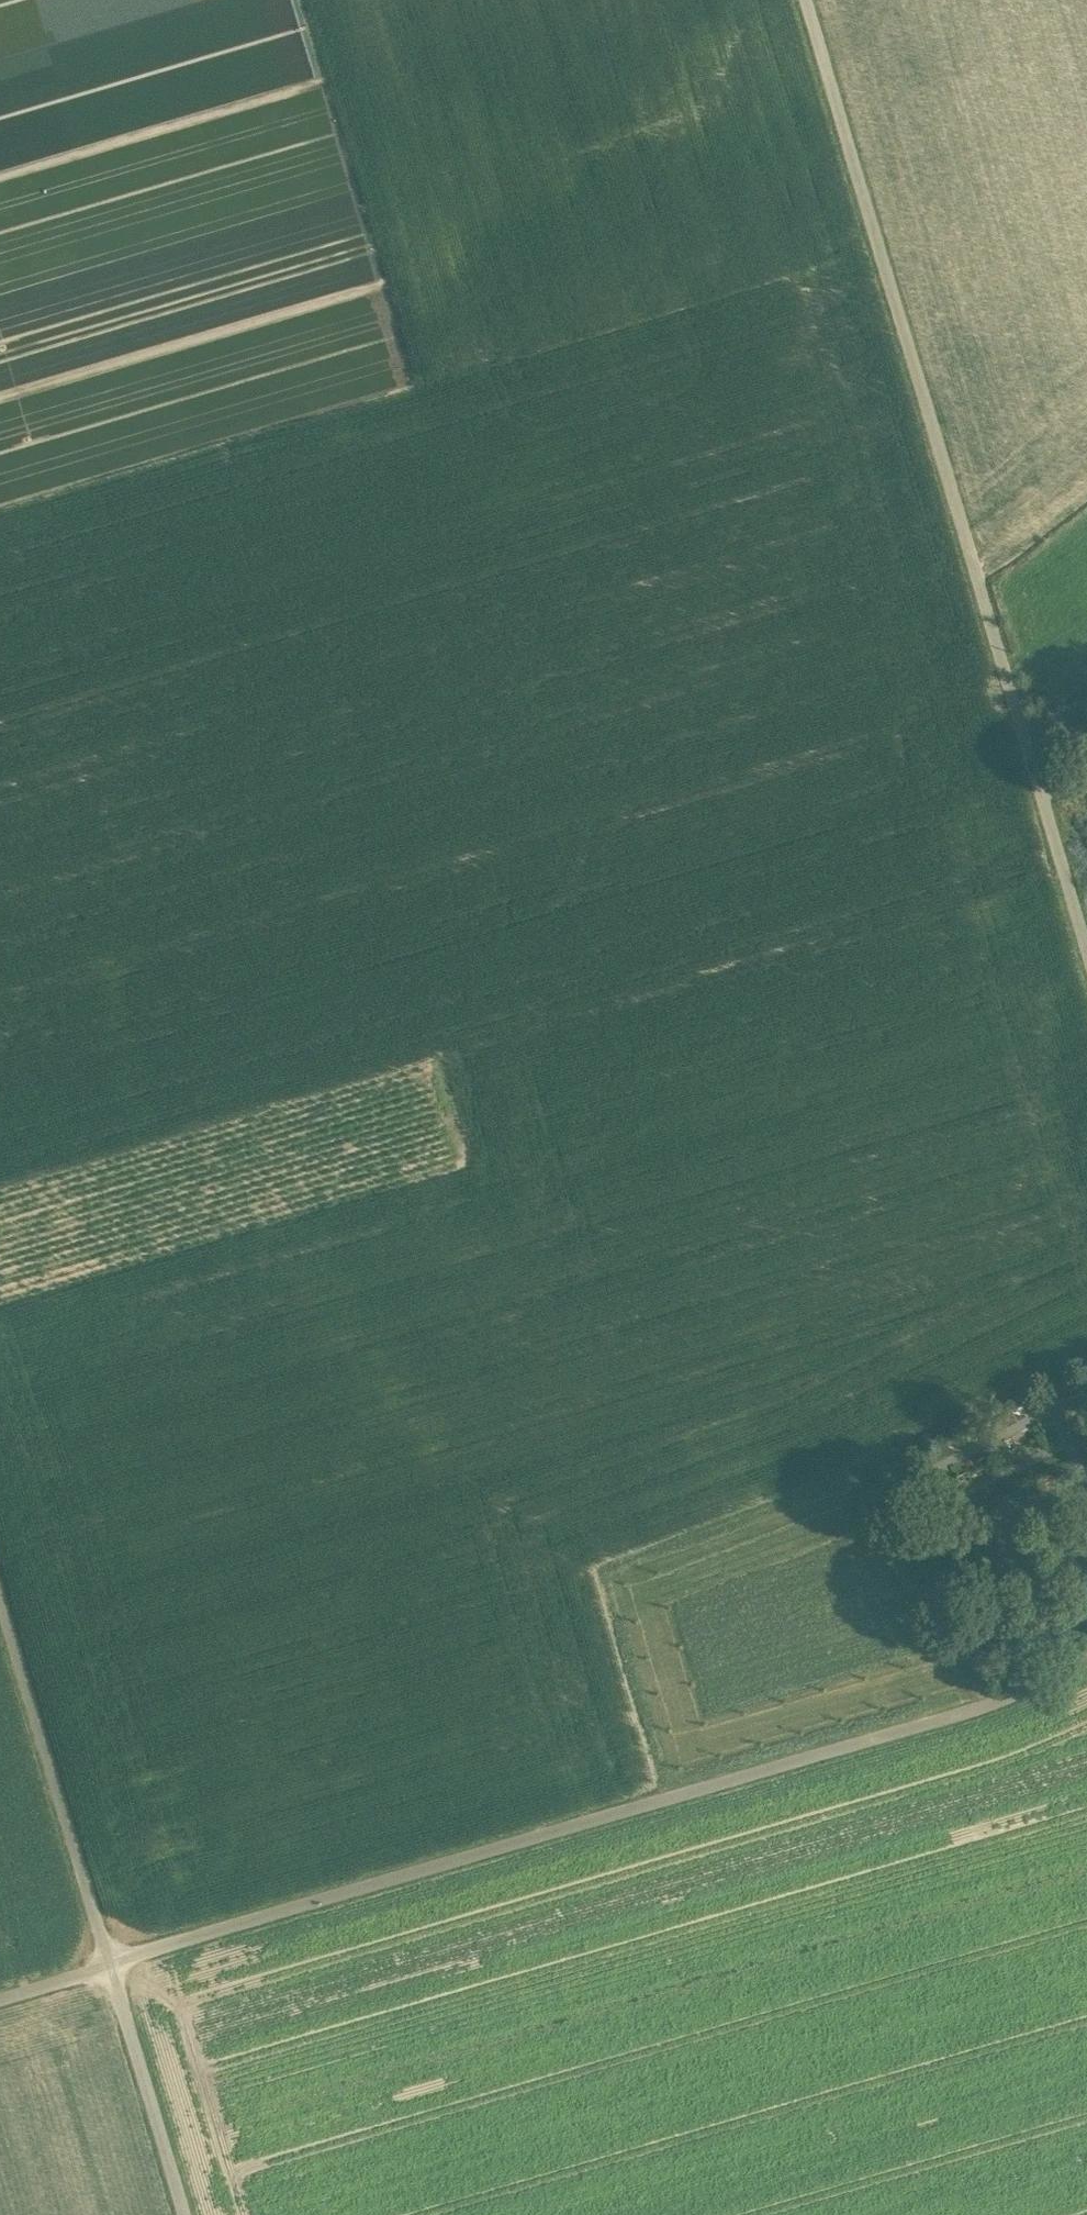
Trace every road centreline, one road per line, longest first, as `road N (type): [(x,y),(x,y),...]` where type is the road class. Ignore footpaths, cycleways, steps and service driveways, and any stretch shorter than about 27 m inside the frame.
road 1 (unclassified): [(1086,1658),(977,1701),(117,1957)]
road 2 (unclassified): [(1086,954),(805,0)]
road 3 (unclassified): [(0,1568),(117,1957)]
road 4 (unclassified): [(117,1957),(193,2214)]
road 5 (unclassified): [(117,1957),(0,1993)]

